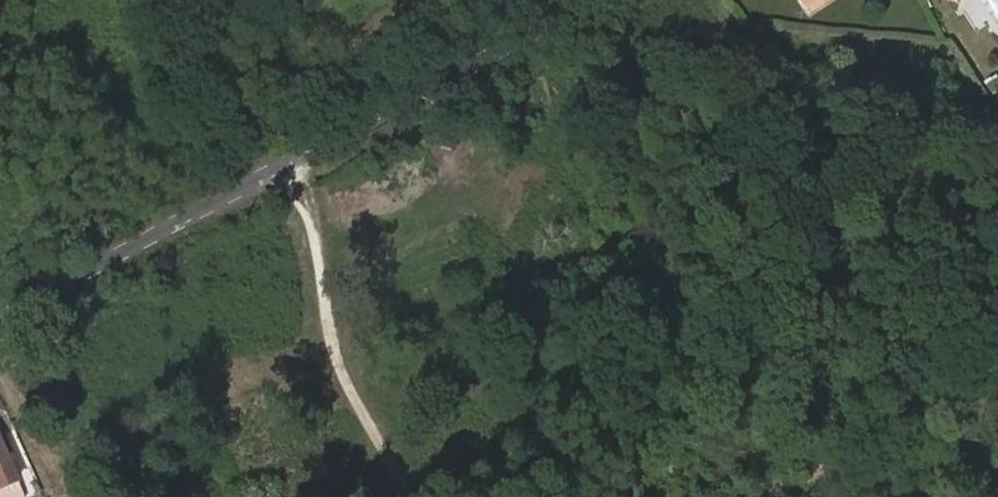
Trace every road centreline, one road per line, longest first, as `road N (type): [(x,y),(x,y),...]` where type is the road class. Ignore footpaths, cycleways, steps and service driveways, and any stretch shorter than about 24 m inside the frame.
road 1 (residential): [(598,0),(132,247),(0,326)]

